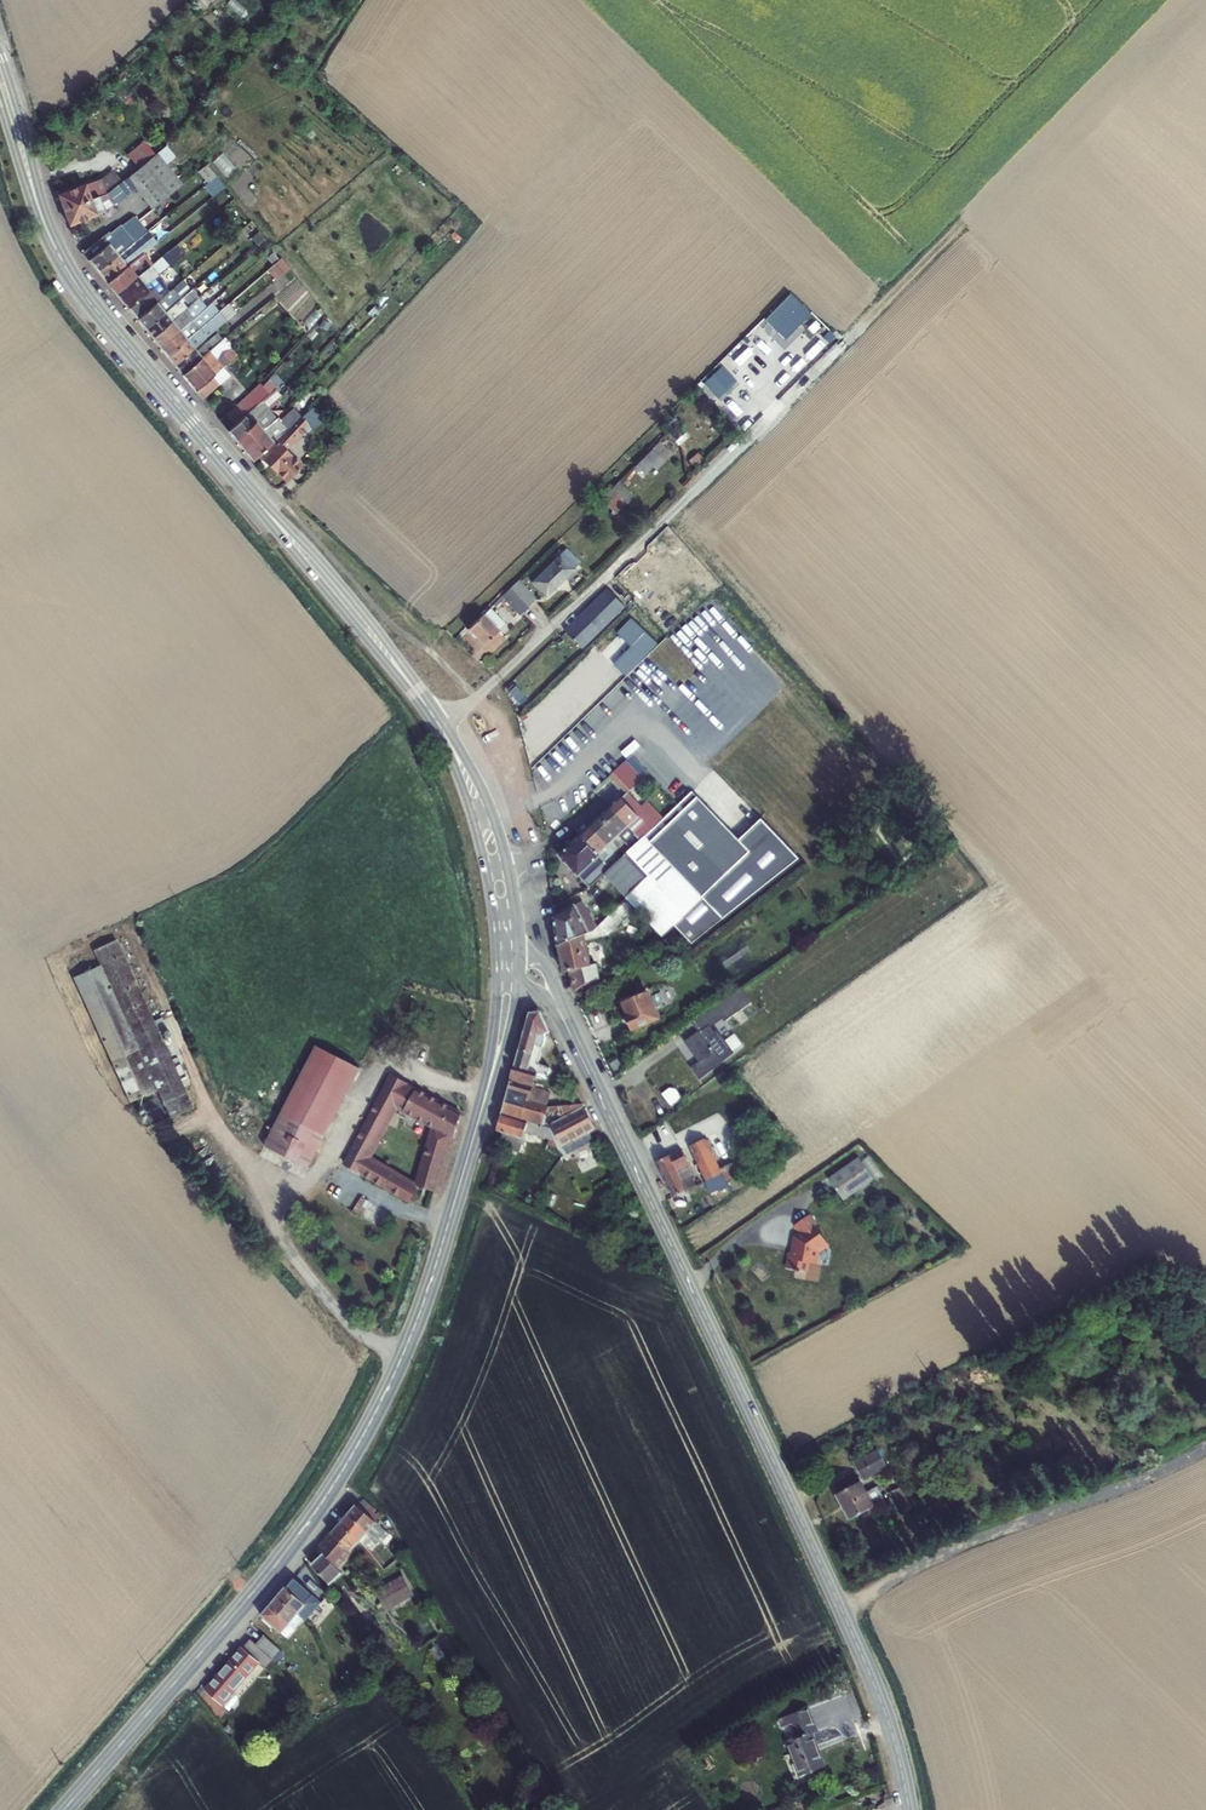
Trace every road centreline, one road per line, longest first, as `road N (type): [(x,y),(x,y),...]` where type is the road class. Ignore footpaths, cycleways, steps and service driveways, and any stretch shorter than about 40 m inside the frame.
road 1 (secondary): [(507,934),(487,830),(441,728),(81,291),(47,228),(0,80)]
road 2 (secondary): [(64,1809),(290,1548),(365,1432),(432,1277),(496,1065),(508,985)]
road 3 (secondary): [(566,1025),(870,1673),(910,1809)]
road 4 (track): [(841,1606),(990,1535),(1205,1451)]
road 5 (track): [(212,1117),(334,1304),(403,1355)]

